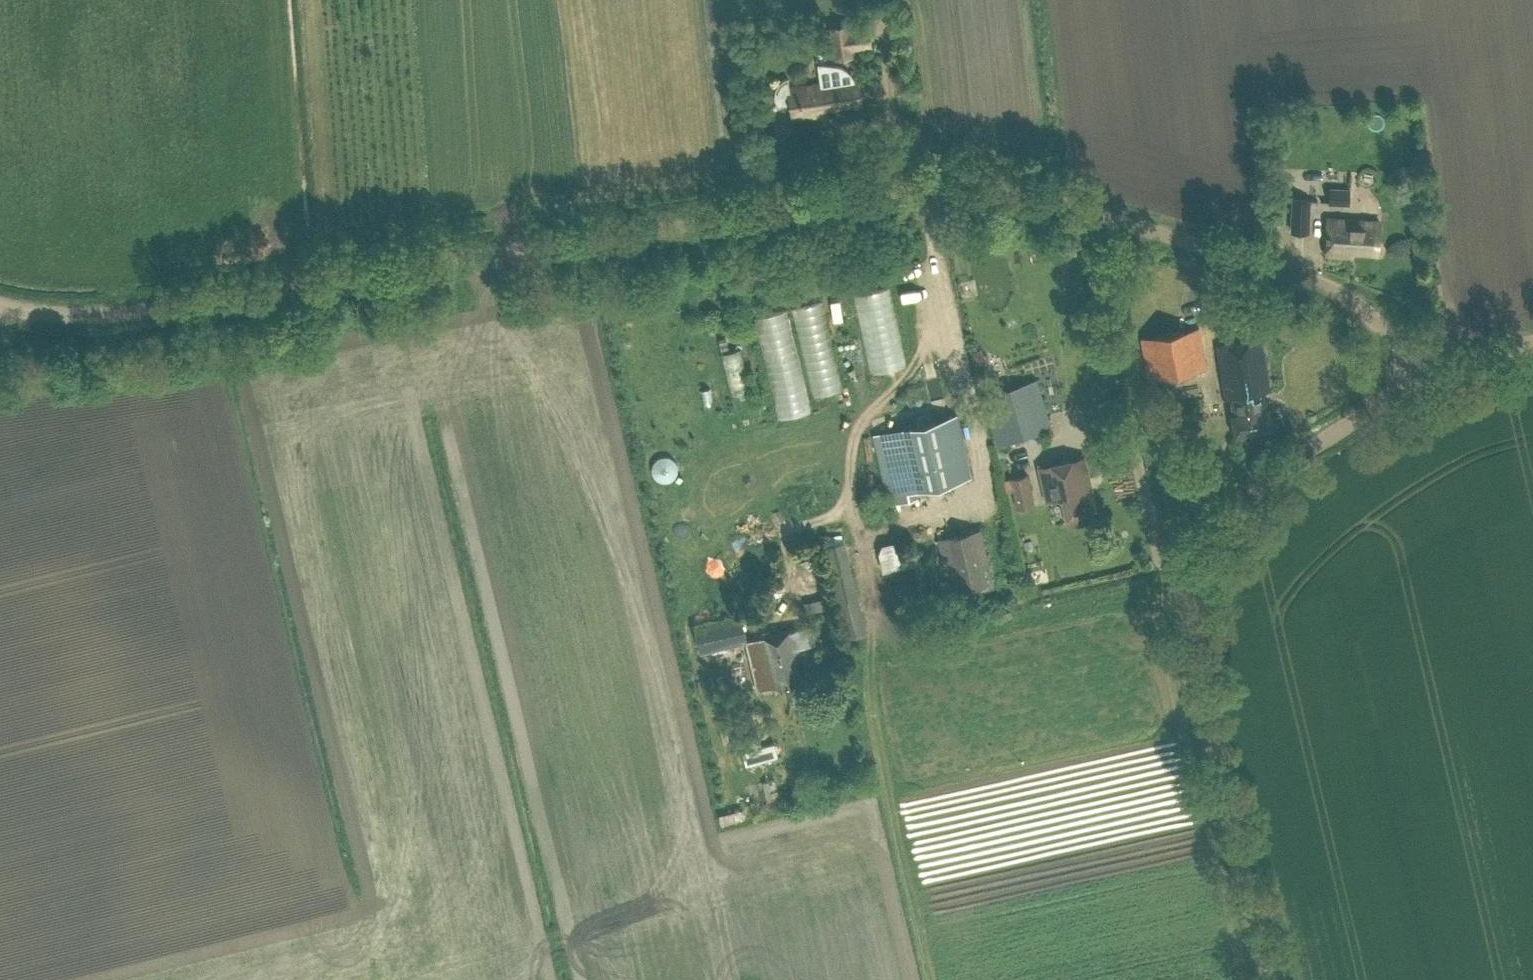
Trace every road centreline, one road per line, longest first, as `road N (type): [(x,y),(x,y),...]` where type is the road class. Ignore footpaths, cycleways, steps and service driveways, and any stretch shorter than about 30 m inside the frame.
road 1 (unclassified): [(1418,378),(1373,318),(1346,296),(1092,212),(989,187),(924,187),(113,312),(48,312),(0,302)]
road 2 (unclassified): [(1269,979),(1188,640),(1191,597),(1211,549),(1269,482),(1418,378)]

